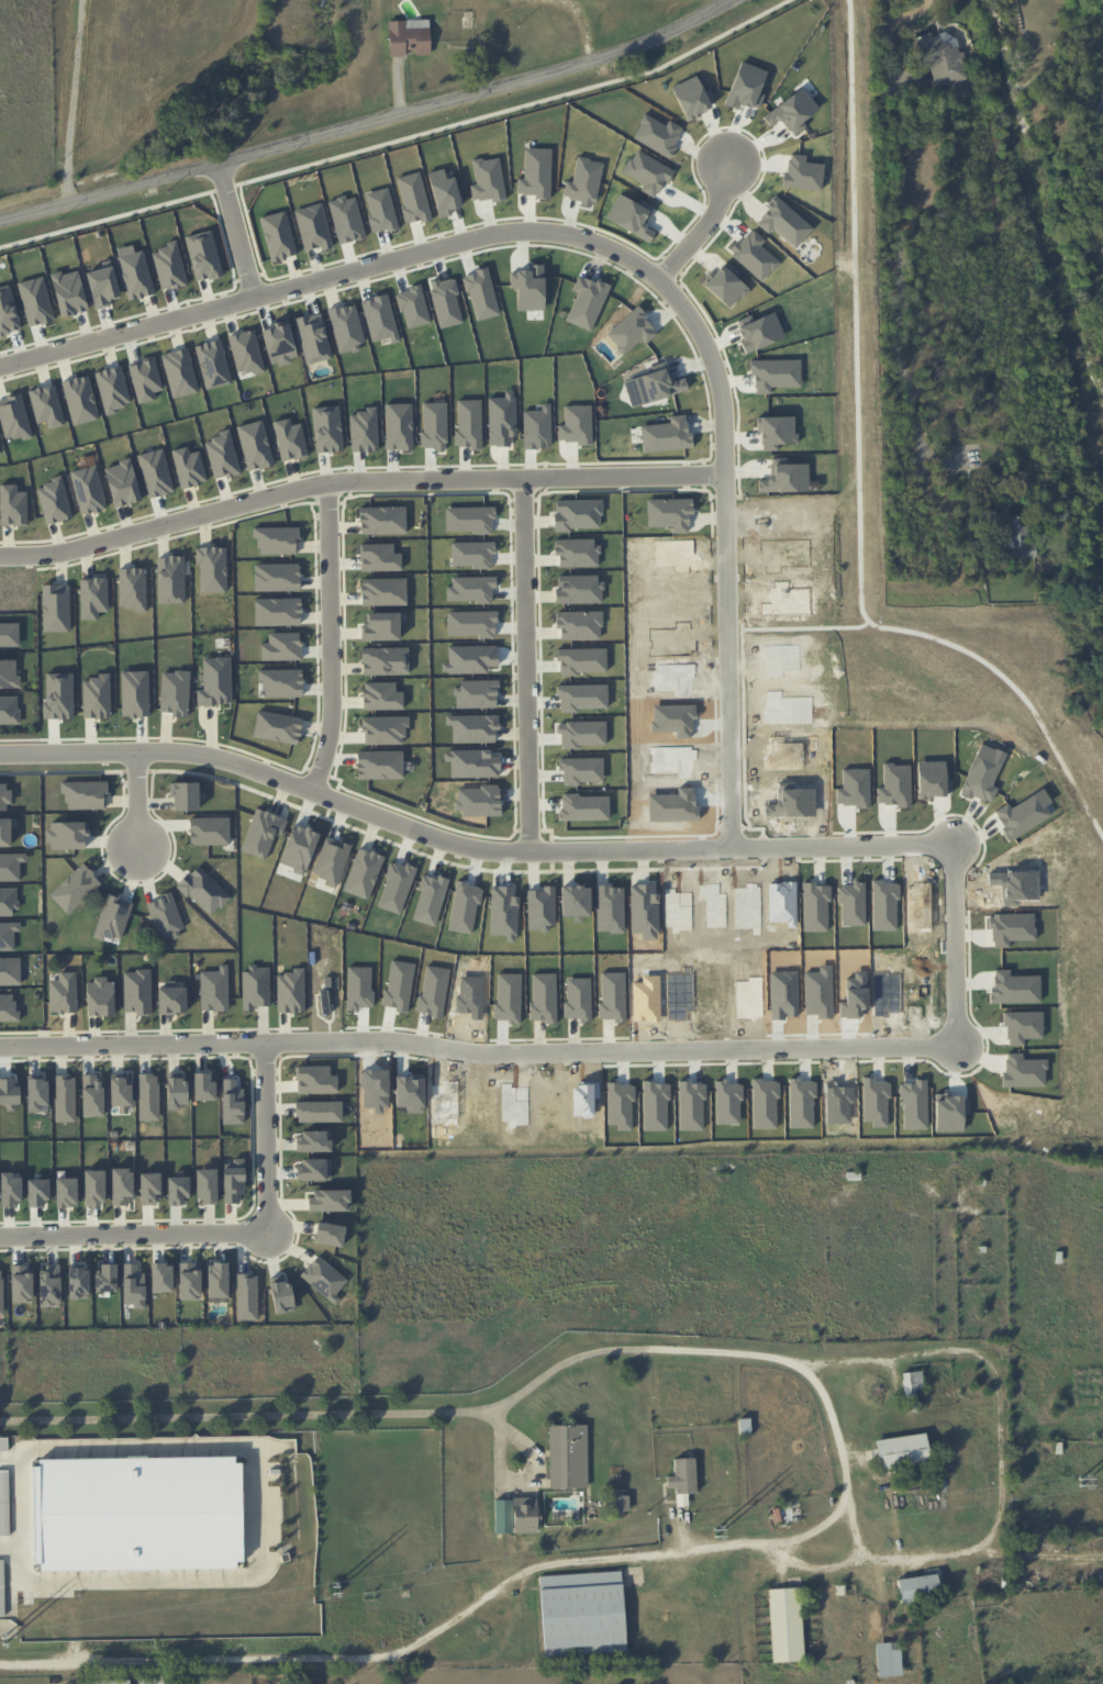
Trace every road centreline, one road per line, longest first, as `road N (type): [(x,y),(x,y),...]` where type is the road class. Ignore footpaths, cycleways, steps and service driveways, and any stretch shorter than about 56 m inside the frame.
road 1 (residential): [(0,756),(209,755),(505,854),(955,845),(958,1046),(519,1055),(368,1042),(0,1047)]
road 2 (residential): [(0,366),(502,233),(582,237),(645,266),(711,346),(723,394),(734,847)]
road 3 (residential): [(0,220),(600,58),(732,0)]
road 4 (residential): [(727,477),(327,483),(63,554),(0,556)]
road 5 (residential): [(0,1236),(268,1231),(264,1042)]
road 6 (residential): [(526,480),(531,852)]
road 7 (residential): [(313,791),(334,716),(327,483)]
road 8 (residential): [(253,300),(221,163)]
road 9 (residential): [(662,280),(718,210),(732,163)]

